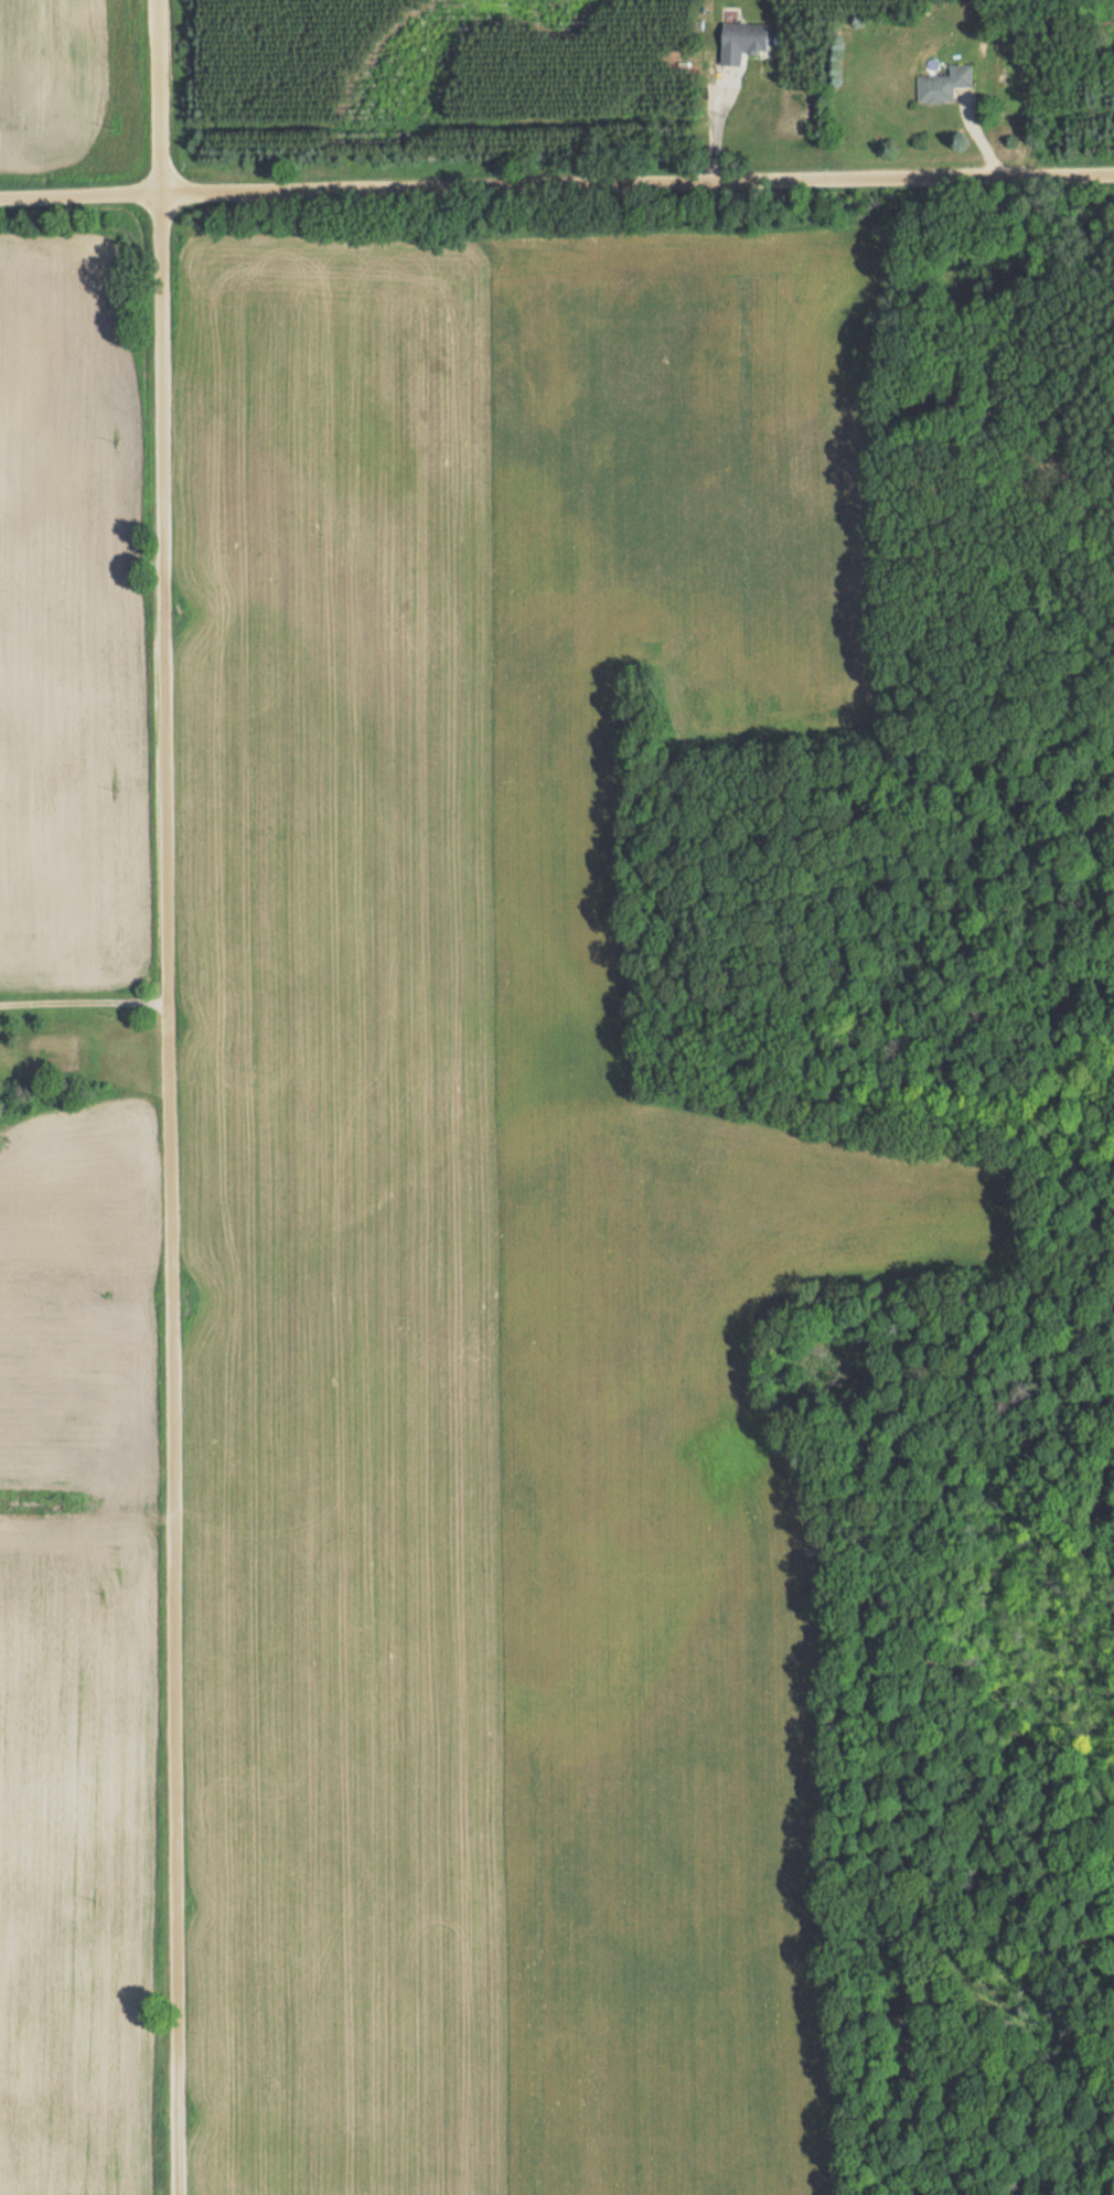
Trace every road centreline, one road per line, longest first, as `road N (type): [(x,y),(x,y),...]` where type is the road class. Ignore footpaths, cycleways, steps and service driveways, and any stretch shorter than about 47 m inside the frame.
road 1 (residential): [(179,2194),(158,0)]
road 2 (residential): [(1113,179),(0,196)]

